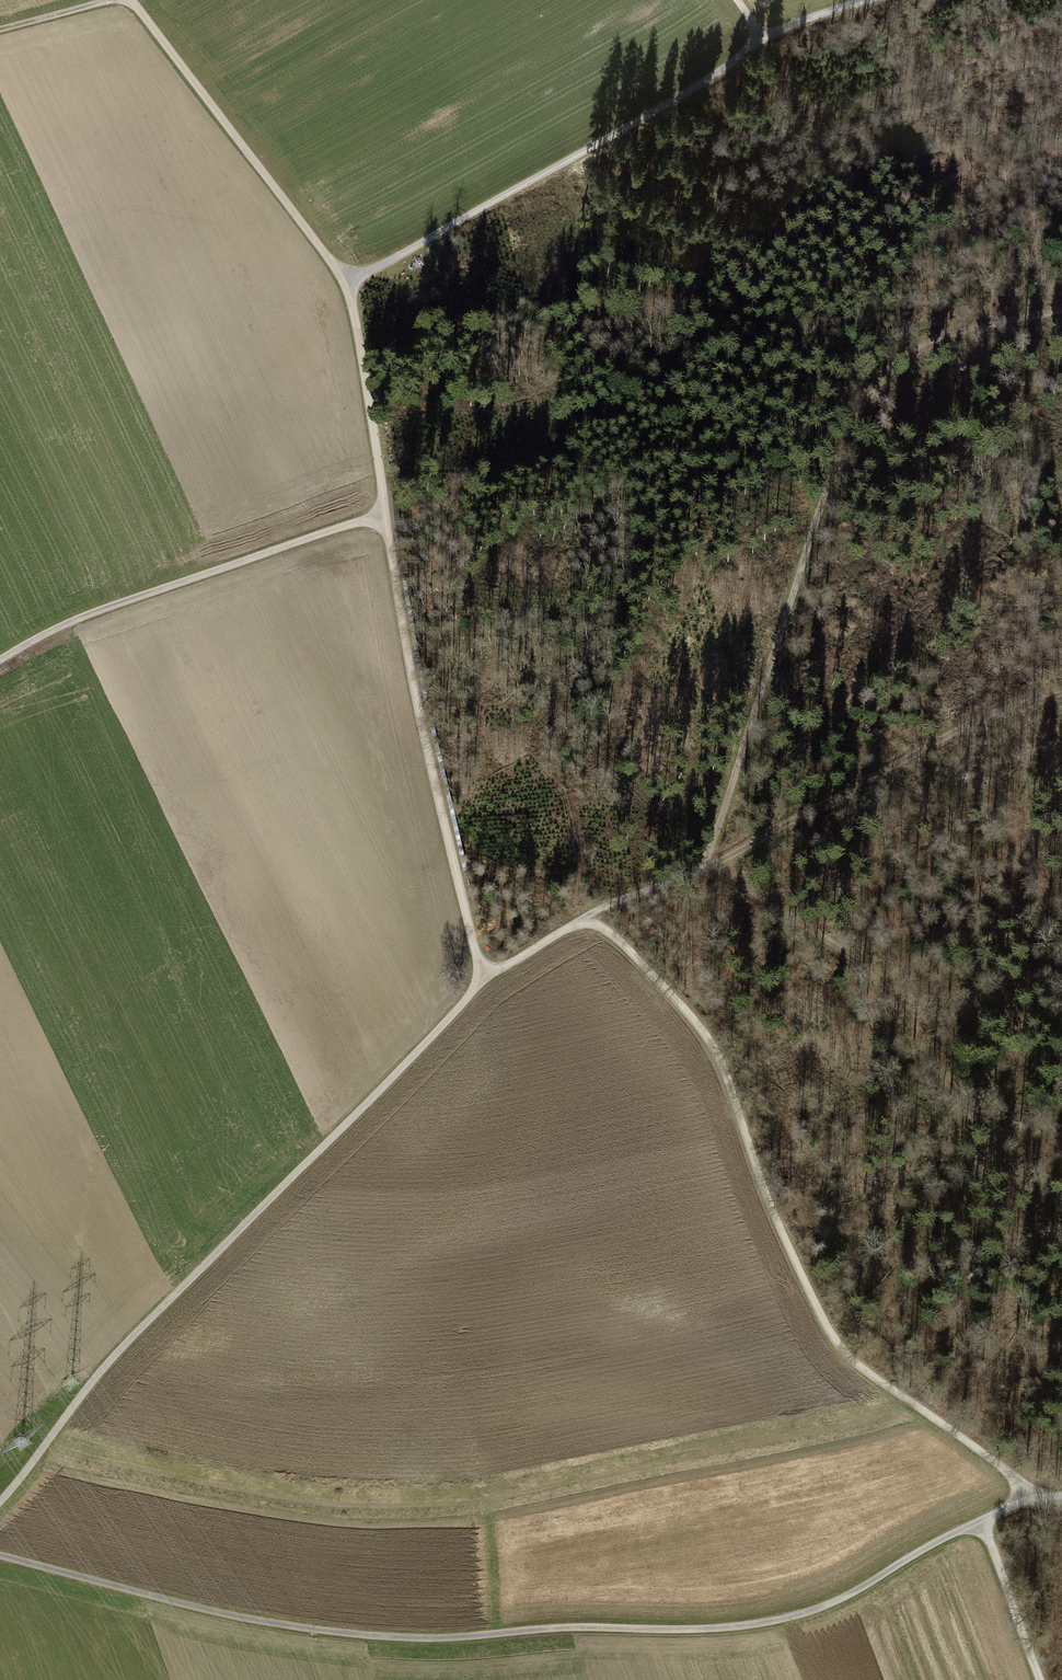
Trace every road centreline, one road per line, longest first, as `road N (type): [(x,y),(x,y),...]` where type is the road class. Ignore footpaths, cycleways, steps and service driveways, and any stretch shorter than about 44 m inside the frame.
road 1 (track): [(0,1555),(221,1612),(356,1634),(698,1629),(821,1607),(982,1519)]
road 2 (track): [(1041,1499),(840,1346),(776,1219),(717,1053),(625,946),(585,917),(484,982)]
road 3 (track): [(1061,310),(922,345),(864,398),(827,483),(703,868)]
road 4 (track): [(484,982),(409,662),(348,283)]
road 5 (track): [(0,1501),(126,1344),(484,982)]
road 6 (track): [(865,0),(775,33),(668,104),(348,283)]
road 7 (track): [(1061,1230),(871,973),(710,865)]
road 8 (track): [(0,660),(108,608),(386,516)]
road 9 (track): [(1061,688),(962,728),(703,868)]
road 10 (track): [(348,283),(133,0)]
road 11 (track): [(982,1519),(1040,1679)]
road 12 (track): [(703,868),(585,917)]

